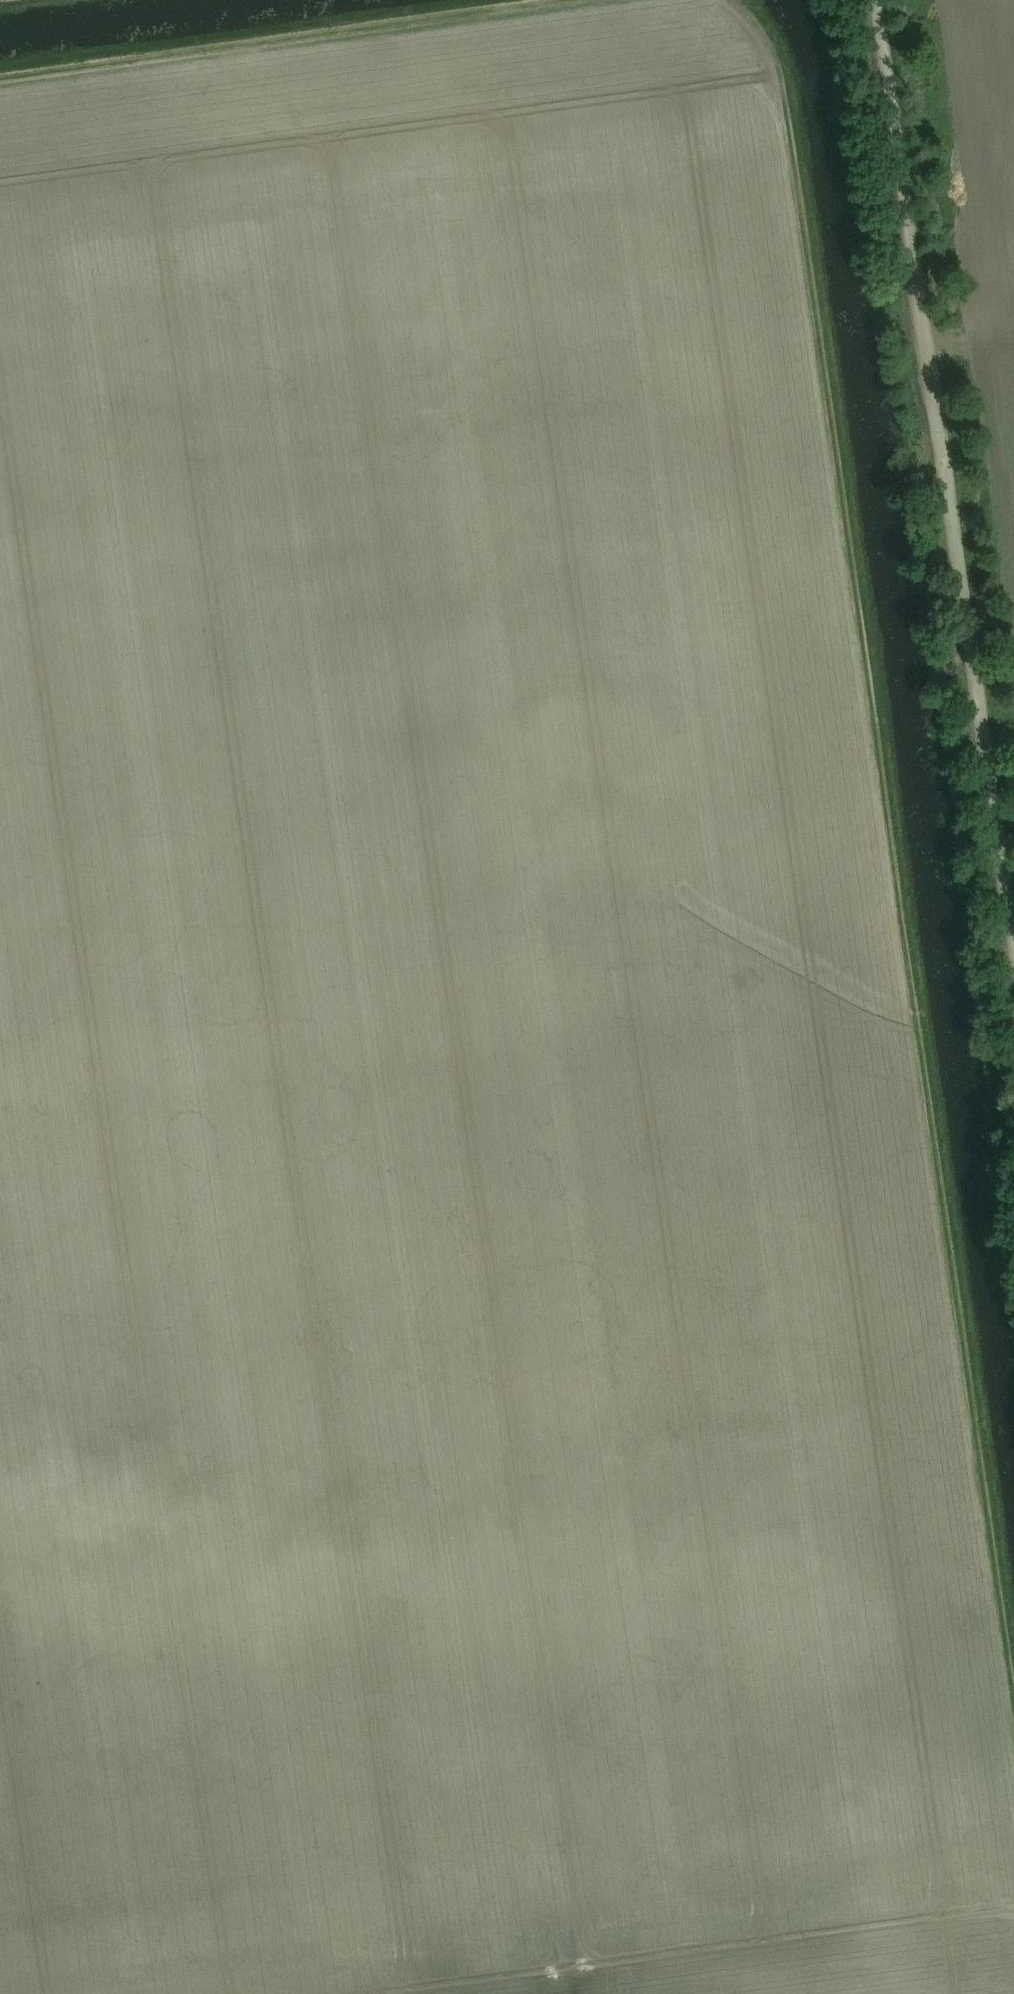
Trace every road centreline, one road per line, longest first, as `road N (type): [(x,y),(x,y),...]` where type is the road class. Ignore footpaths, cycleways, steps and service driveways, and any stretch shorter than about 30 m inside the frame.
road 1 (track): [(1013,929),(879,0)]

